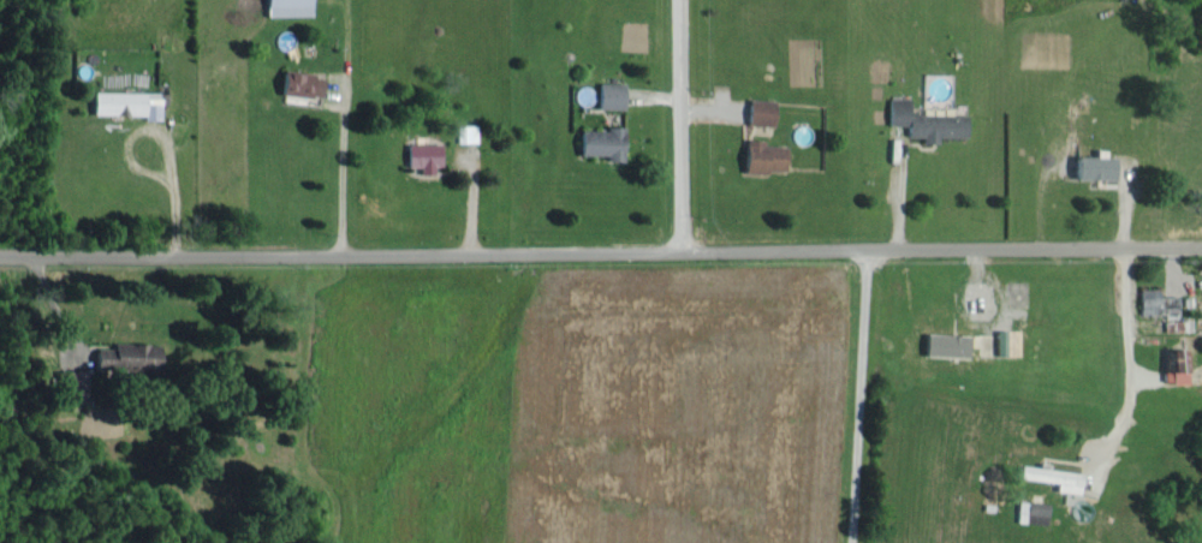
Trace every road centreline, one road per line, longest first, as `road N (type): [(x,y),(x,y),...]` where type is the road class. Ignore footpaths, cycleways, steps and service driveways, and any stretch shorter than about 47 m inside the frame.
road 1 (residential): [(0,255),(1201,245)]

